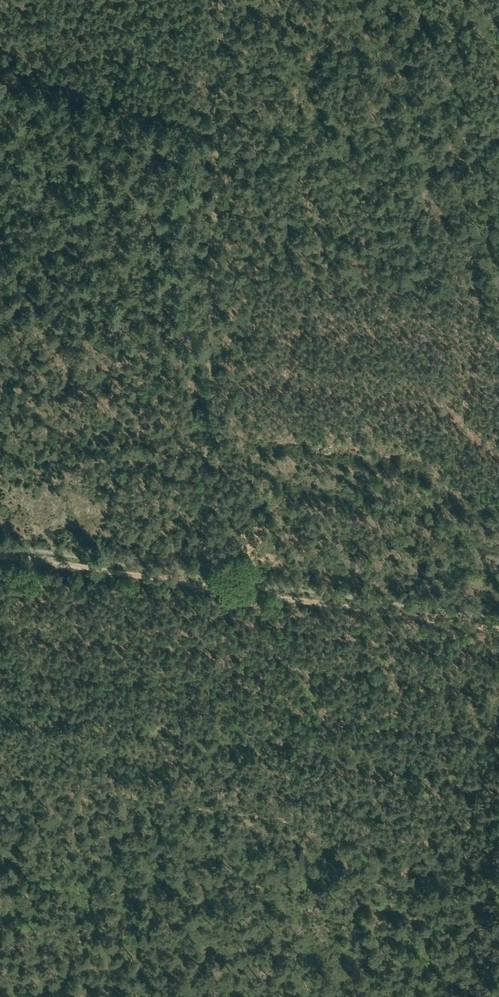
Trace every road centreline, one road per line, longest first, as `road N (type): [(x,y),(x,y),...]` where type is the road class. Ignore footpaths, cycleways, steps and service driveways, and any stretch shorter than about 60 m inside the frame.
road 1 (track): [(0,555),(498,628)]

